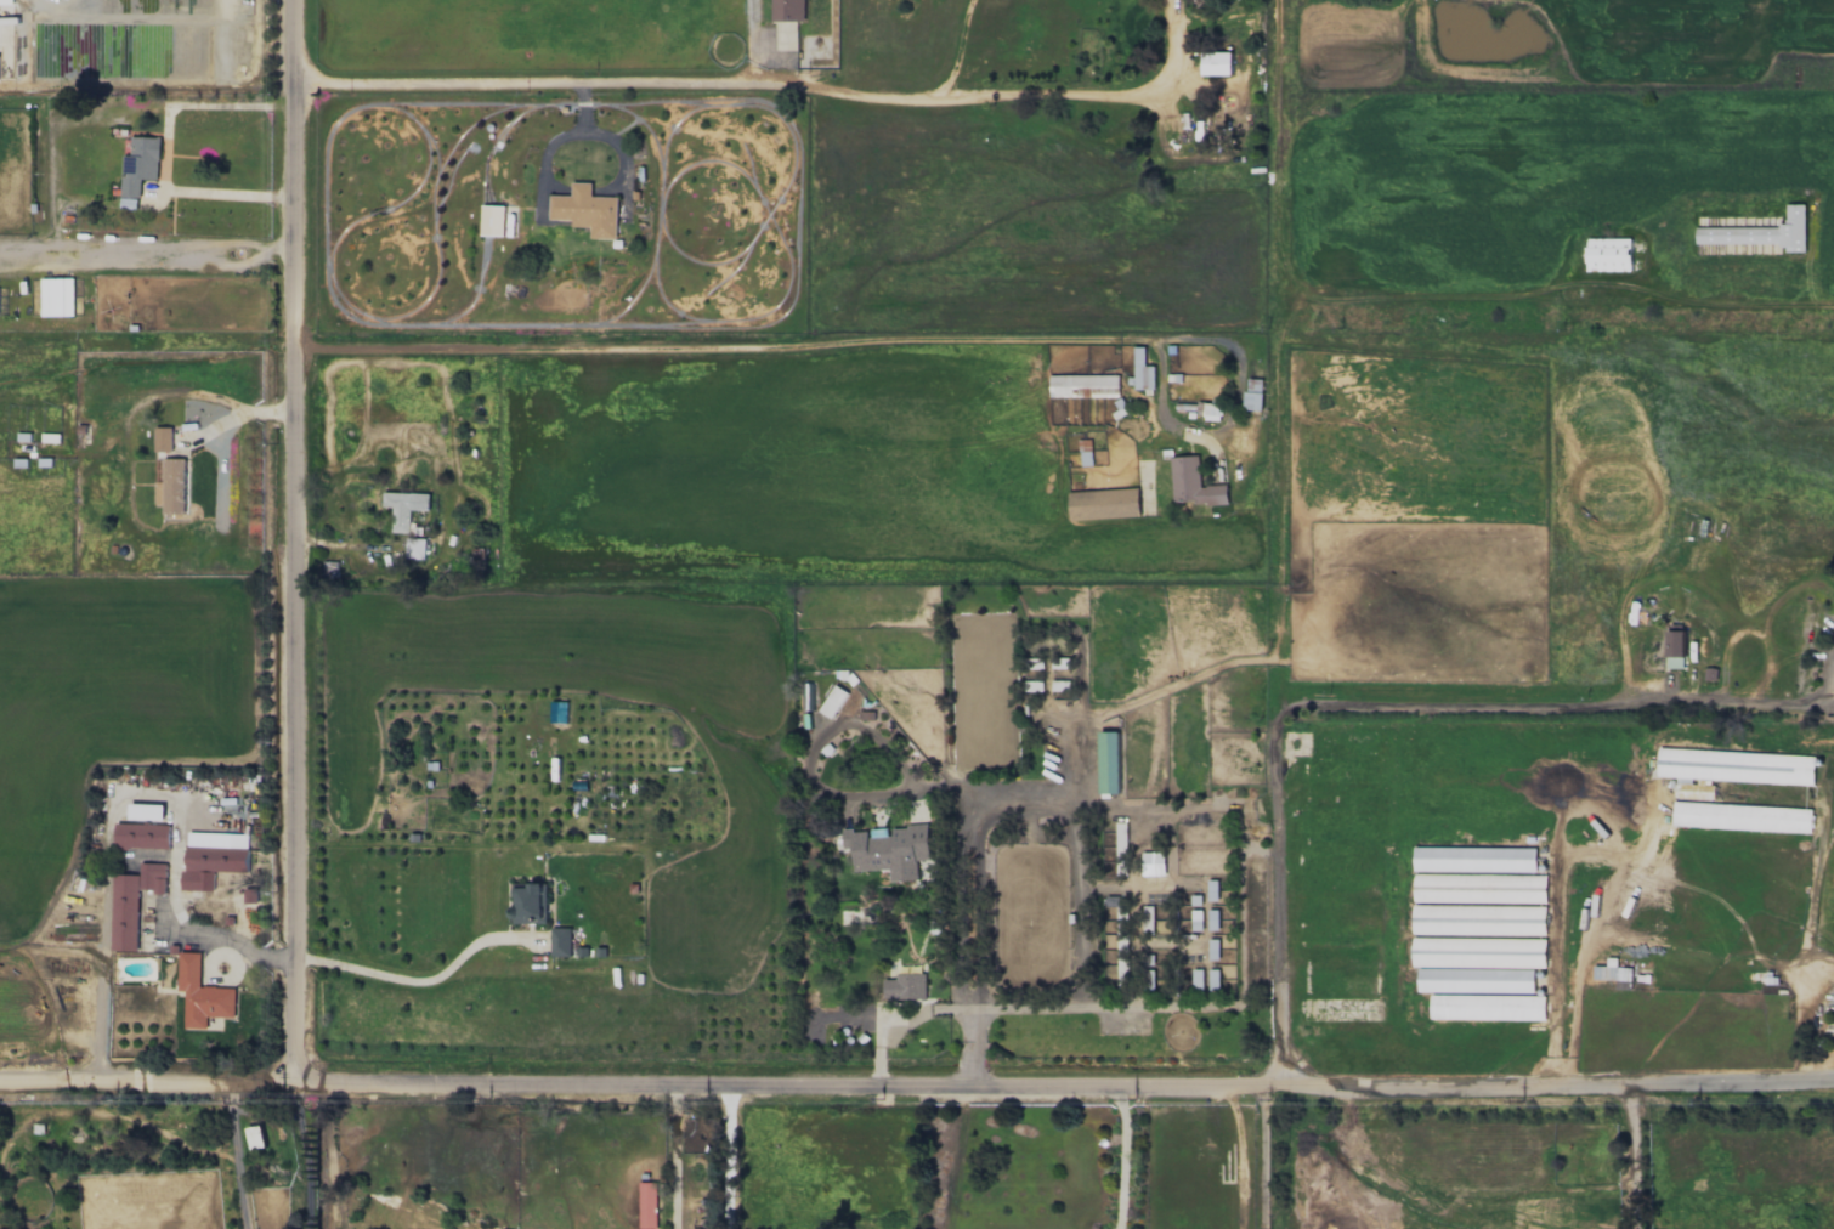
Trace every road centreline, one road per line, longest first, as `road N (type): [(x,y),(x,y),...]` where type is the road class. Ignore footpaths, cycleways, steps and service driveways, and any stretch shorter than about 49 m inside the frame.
road 1 (residential): [(0,1084),(1833,1091)]
road 2 (residential): [(298,347),(1273,347),(1833,331)]
road 3 (residential): [(294,0),(300,1083)]
road 4 (residential): [(1279,0),(1273,347)]
road 5 (residential): [(300,1106),(301,1228)]

